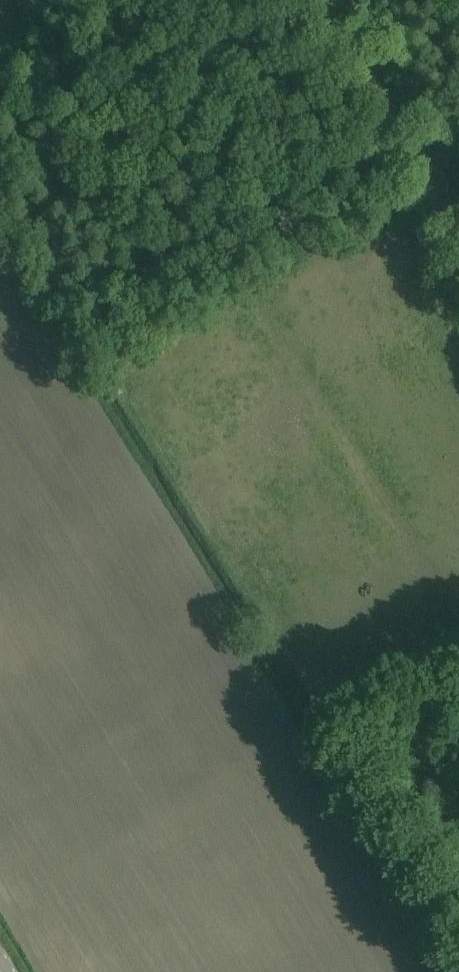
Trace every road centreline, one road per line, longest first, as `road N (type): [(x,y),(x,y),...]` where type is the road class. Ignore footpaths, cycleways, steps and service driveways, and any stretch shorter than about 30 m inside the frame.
road 1 (unclassified): [(313,0),(458,238)]

